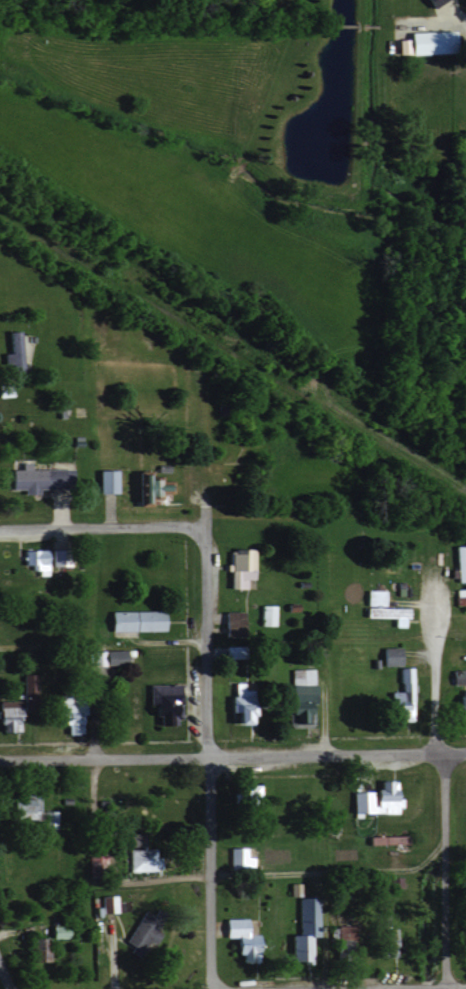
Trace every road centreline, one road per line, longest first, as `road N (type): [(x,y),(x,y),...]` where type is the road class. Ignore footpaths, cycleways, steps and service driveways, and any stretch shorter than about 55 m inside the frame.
road 1 (residential): [(210,988),(202,489),(217,467),(240,462)]
road 2 (residential): [(431,755),(0,756)]
road 3 (residential): [(445,988),(443,755)]
road 4 (residential): [(0,530),(173,525),(194,533),(204,548)]
road 5 (residential): [(431,755),(431,611)]

